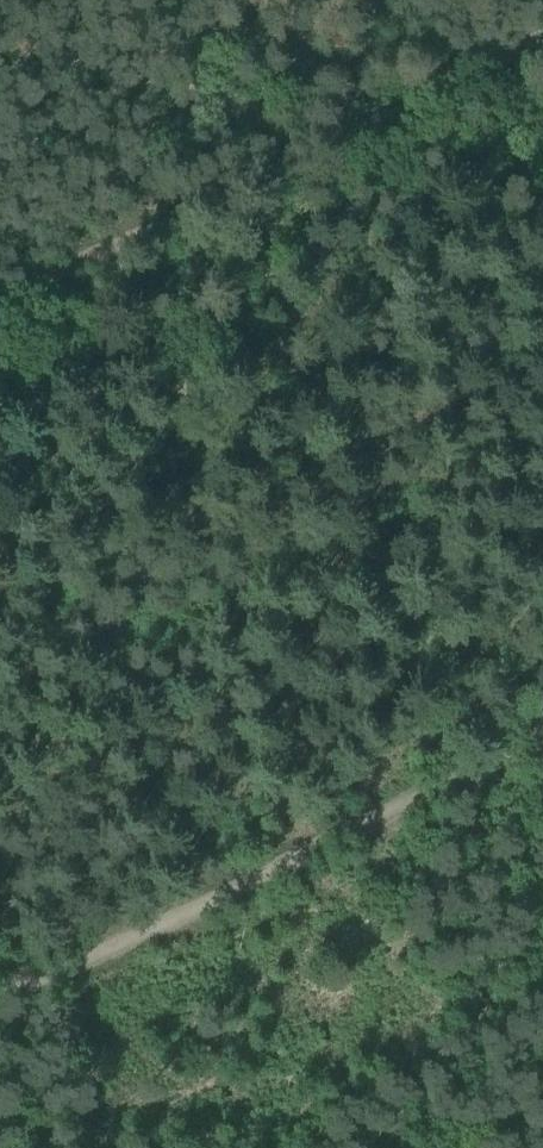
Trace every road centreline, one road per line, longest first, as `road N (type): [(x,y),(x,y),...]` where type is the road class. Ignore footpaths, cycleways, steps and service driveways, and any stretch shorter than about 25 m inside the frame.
road 1 (track): [(21,283),(78,384),(189,530),(395,703),(458,778)]
road 2 (track): [(542,29),(21,283)]
road 3 (track): [(0,1003),(458,778)]

